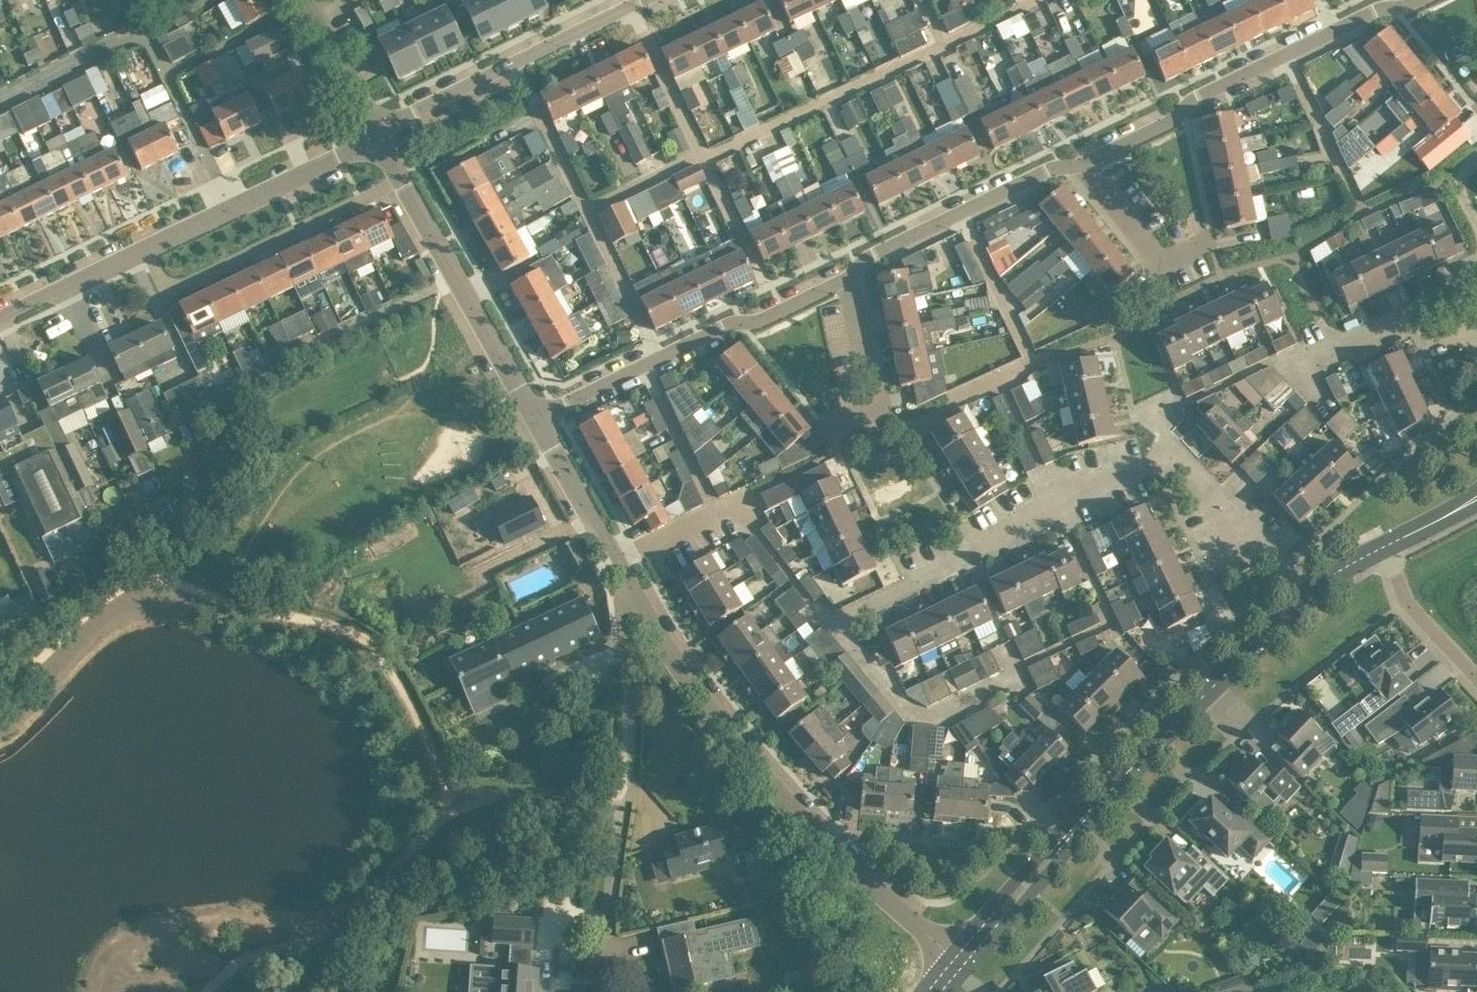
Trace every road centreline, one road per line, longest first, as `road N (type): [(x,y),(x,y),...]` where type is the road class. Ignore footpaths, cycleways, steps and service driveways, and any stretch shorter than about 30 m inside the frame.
road 1 (residential): [(839,626),(1174,448),(1308,593)]
road 2 (tertiary): [(958,958),(1308,593)]
road 3 (unclassified): [(958,958),(730,733),(656,630),(630,578)]
road 4 (residential): [(599,991),(627,796),(620,597),(630,578)]
road 5 (residential): [(1073,162),(1166,117),(1202,87),(1363,11),(1415,0)]
road 6 (residential): [(537,418),(729,323),(757,320),(849,277)]
road 7 (residential): [(407,176),(179,287),(158,275),(145,248)]
road 8 (residential): [(645,0),(384,132)]
road 9 (unclassified): [(537,418),(407,176)]
road 10 (unclassified): [(145,248),(384,132)]
road 11 (residential): [(849,277),(873,254),(1073,162)]
road 12 (residential): [(1476,343),(1467,331),(1434,347),(1408,314),(1298,362),(1316,392)]
road 13 (residential): [(1210,246),(1160,264),(1073,162)]
road 14 (unclassified): [(622,557),(537,418)]
road 15 (residential): [(1476,676),(1404,597),(1383,547)]
road 16 (unclassified): [(0,318),(145,248)]
road 17 (unclassified): [(384,132),(309,0)]
road 18 (residential): [(886,419),(849,277)]
road 19 (residential): [(622,557),(752,492)]

